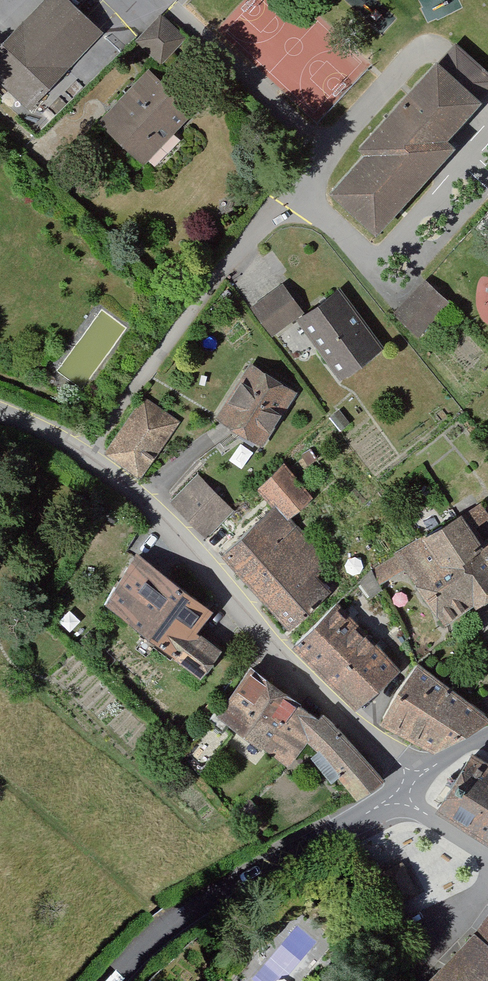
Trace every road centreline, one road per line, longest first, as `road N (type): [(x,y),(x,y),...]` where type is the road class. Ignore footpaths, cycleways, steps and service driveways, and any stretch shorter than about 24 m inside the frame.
road 1 (residential): [(0,407),(82,453),(282,653),(422,779)]
road 2 (residential): [(388,802),(187,912),(114,980)]

